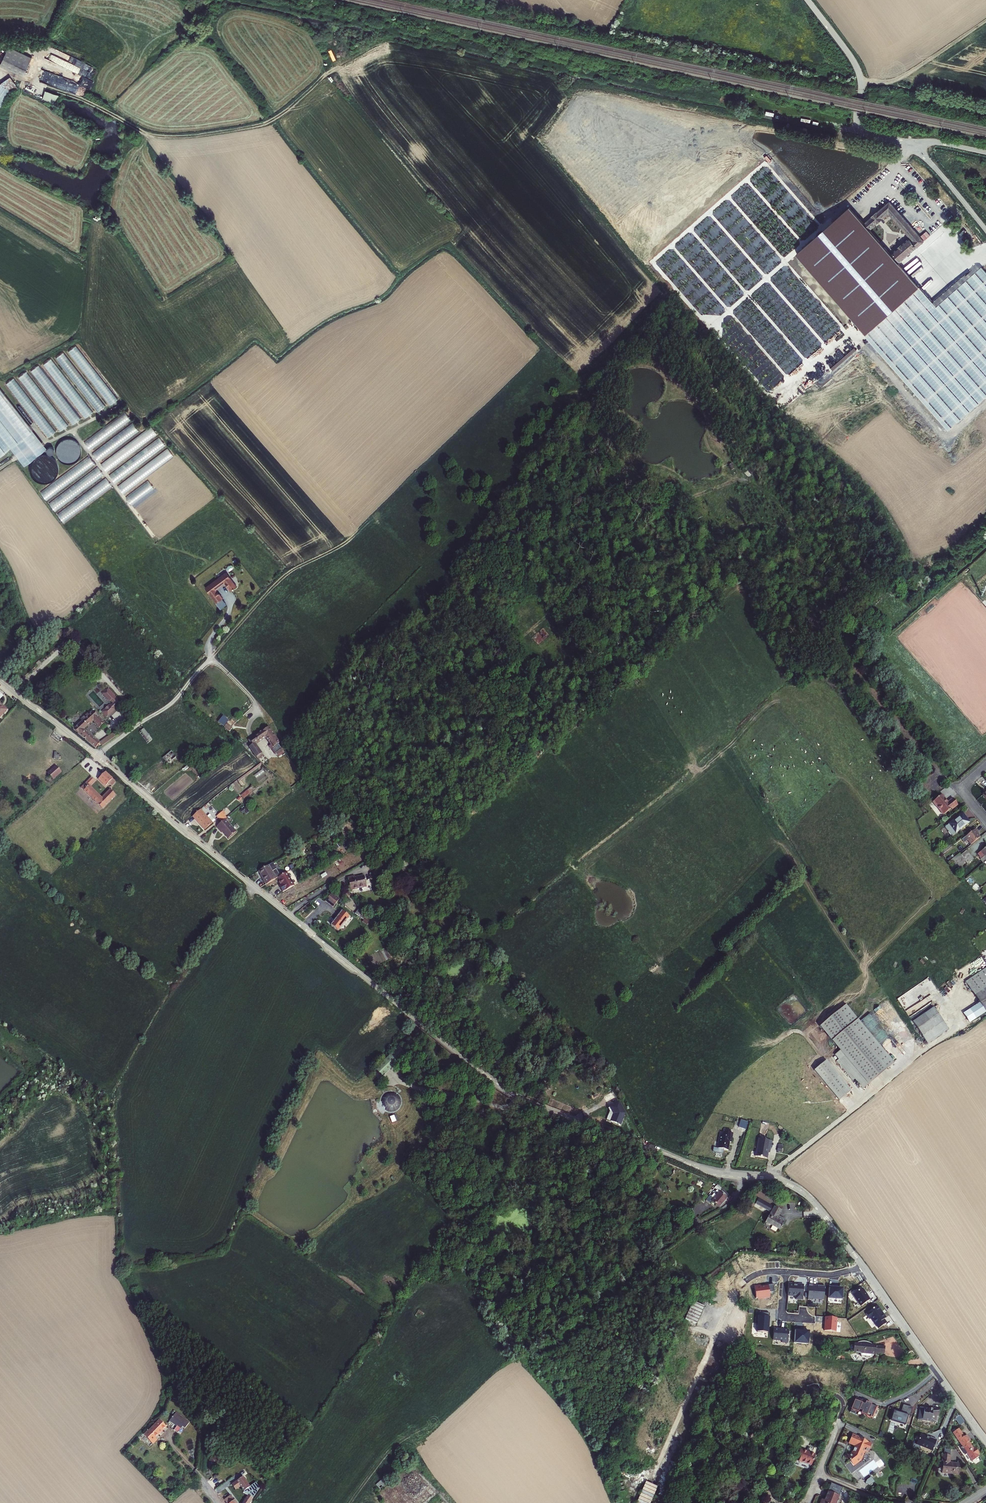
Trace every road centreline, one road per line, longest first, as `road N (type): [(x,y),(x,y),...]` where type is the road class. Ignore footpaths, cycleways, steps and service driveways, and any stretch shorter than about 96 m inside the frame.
road 1 (unclassified): [(652,1148),(502,1088),(97,756)]
road 2 (track): [(322,76),(273,120),(192,136),(154,136),(67,94)]
road 3 (track): [(211,658),(291,571),(349,540),(405,487)]
road 4 (residential): [(862,1266),(791,1184),(706,1171),(652,1148)]
road 5 (residential): [(985,1441),(862,1266)]
road 6 (unclassified): [(807,0),(859,72),(861,129),(915,142)]
road 7 (unclassified): [(97,756),(171,704),(211,658)]
road 8 (track): [(862,83),(908,75),(985,20)]
road 9 (unclassified): [(97,756),(0,681)]

